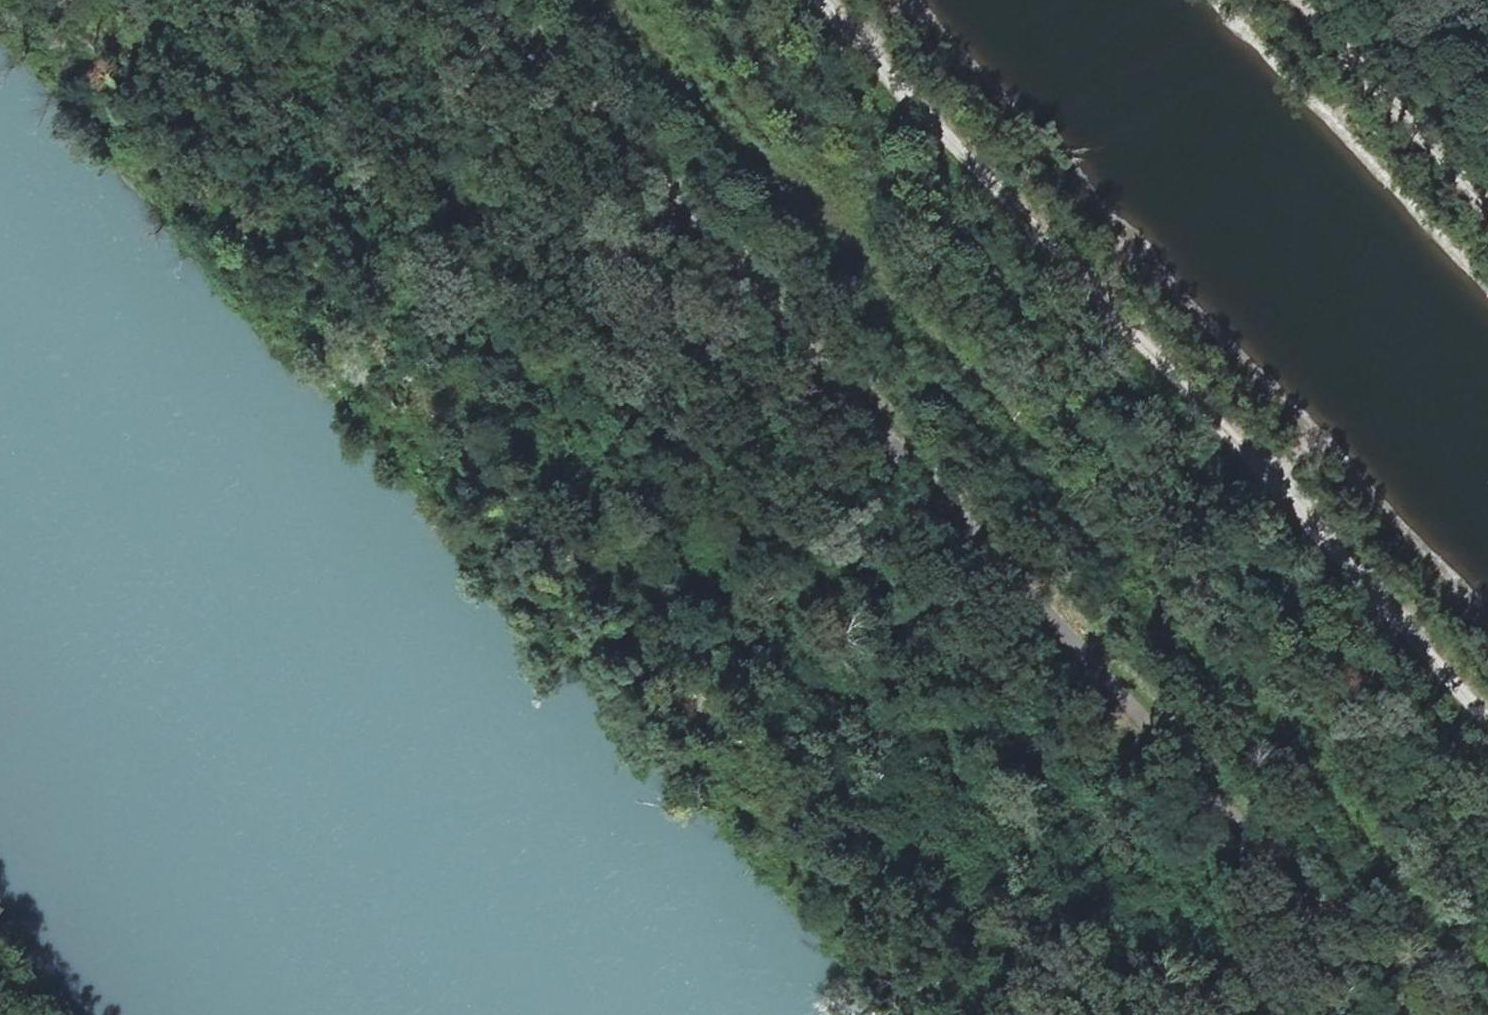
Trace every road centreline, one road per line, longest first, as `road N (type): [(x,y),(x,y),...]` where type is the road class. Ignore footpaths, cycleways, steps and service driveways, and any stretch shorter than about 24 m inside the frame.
road 1 (track): [(812,0),(962,145),(1062,271),(1487,725)]
road 2 (track): [(1487,208),(1296,0)]

